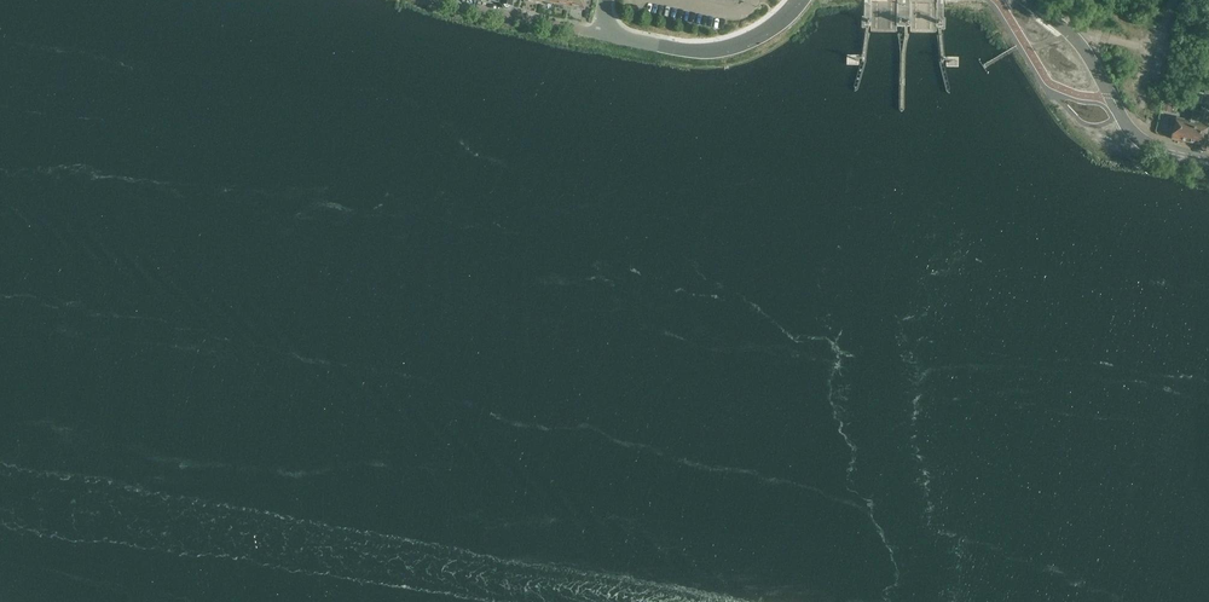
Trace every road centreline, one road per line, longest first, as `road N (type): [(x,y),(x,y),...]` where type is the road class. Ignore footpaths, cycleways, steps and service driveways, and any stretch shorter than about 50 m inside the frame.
road 1 (unclassified): [(1208,161),(1143,145),(1067,31),(1027,0)]
road 2 (unclassified): [(599,31),(697,49),(726,46),(758,34),(800,0)]
road 3 (track): [(1170,0),(1158,56),(1067,31)]
road 4 (residential): [(452,0),(599,31)]

